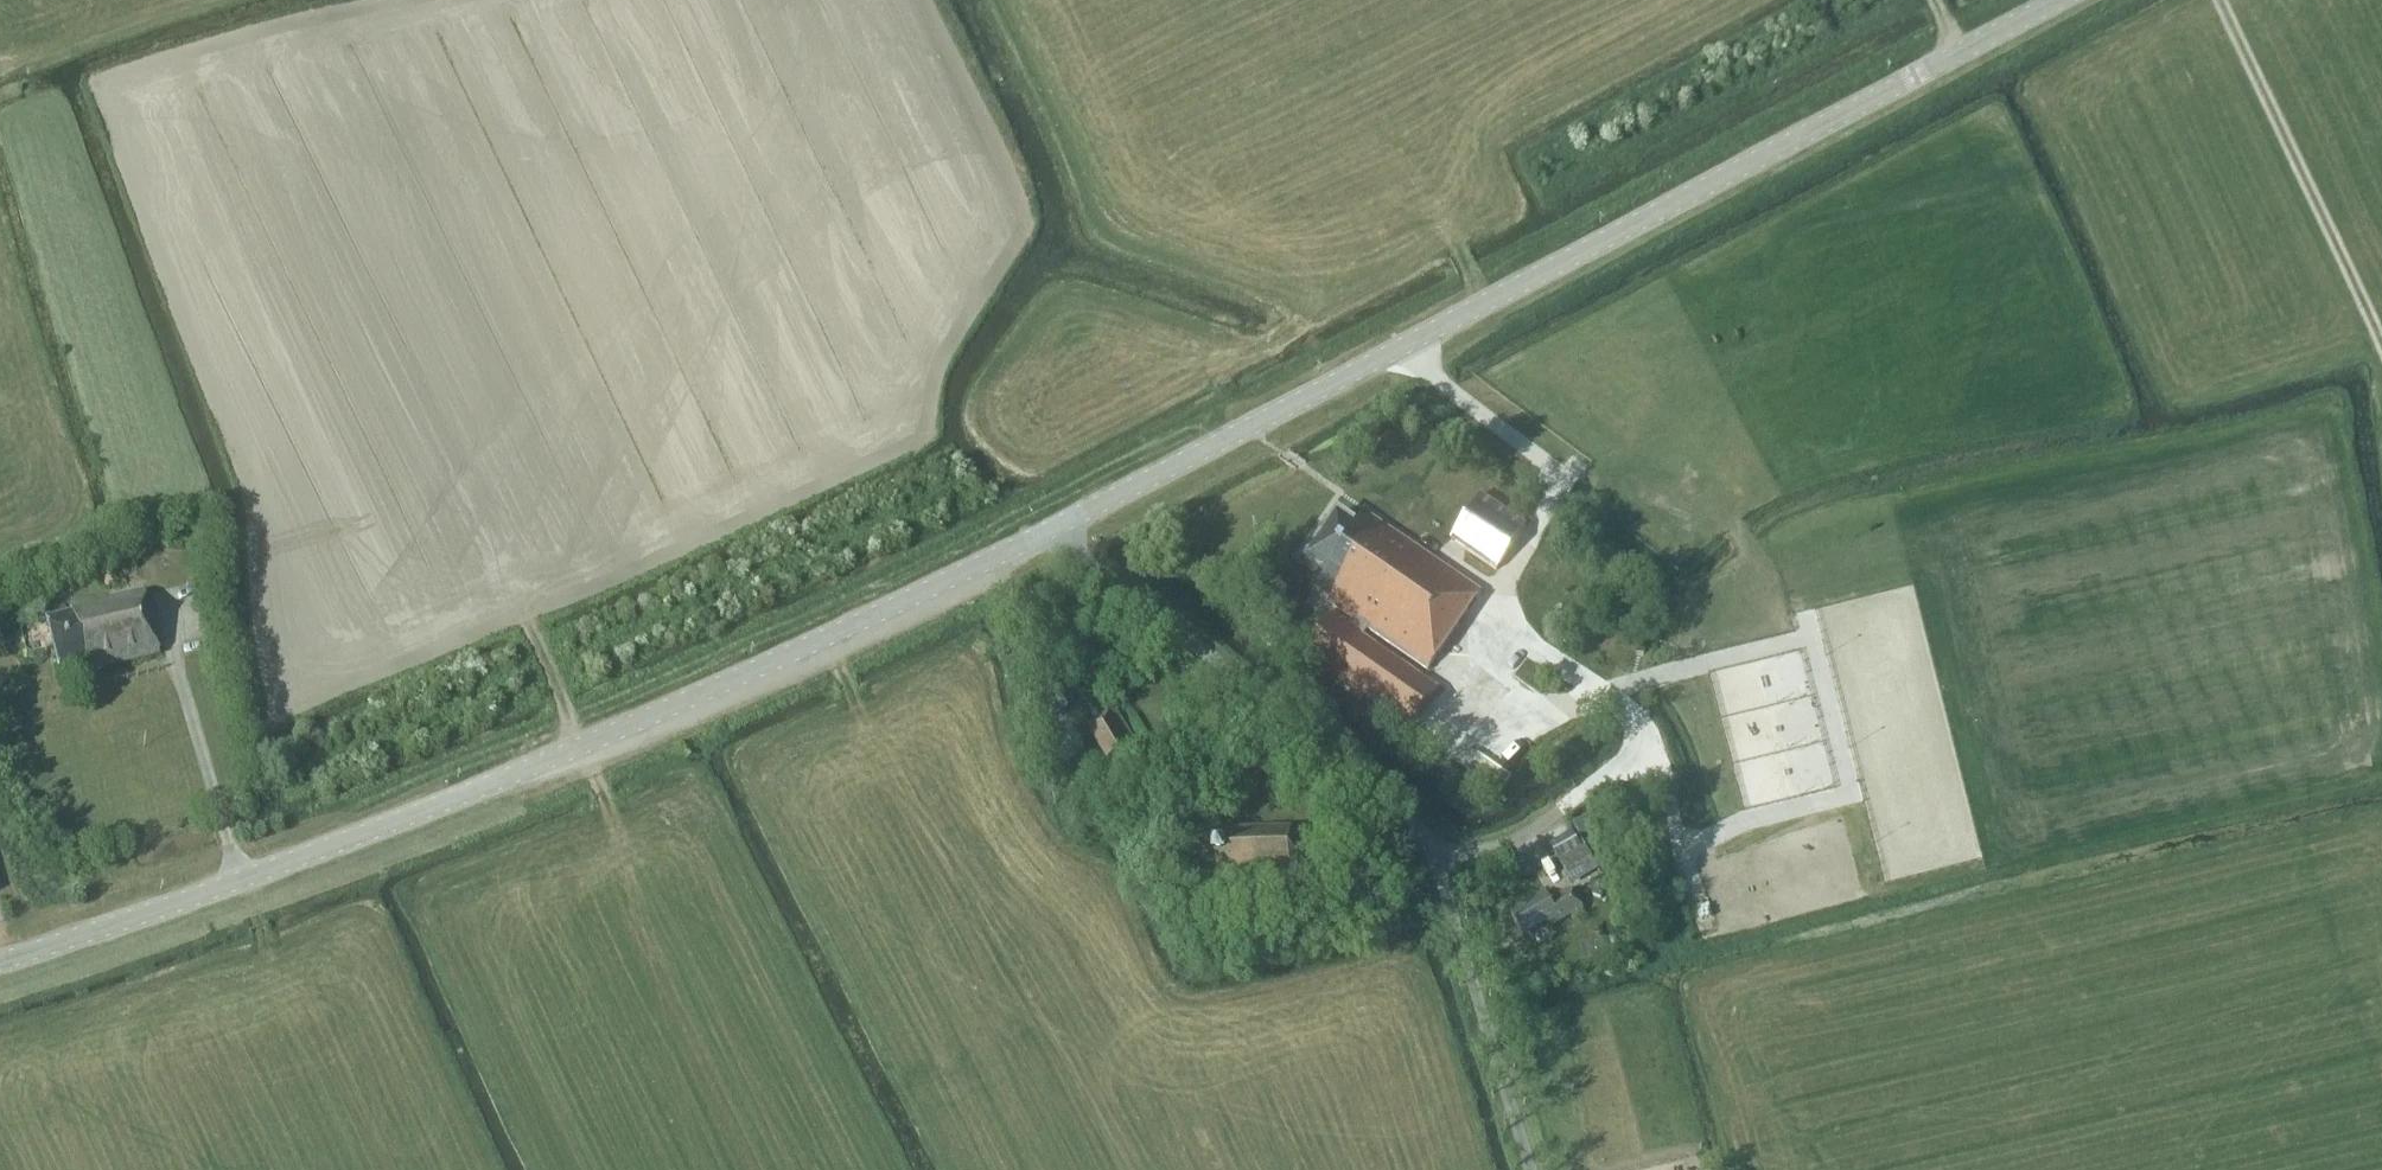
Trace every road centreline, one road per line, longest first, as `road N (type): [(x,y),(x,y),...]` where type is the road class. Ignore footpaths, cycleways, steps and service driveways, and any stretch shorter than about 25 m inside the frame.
road 1 (tertiary): [(0,962),(483,788),(1057,526)]
road 2 (tertiary): [(1057,526),(2062,0)]
road 3 (unclassified): [(1057,526),(1079,555),(1412,822),(1436,858),(1513,1111)]

